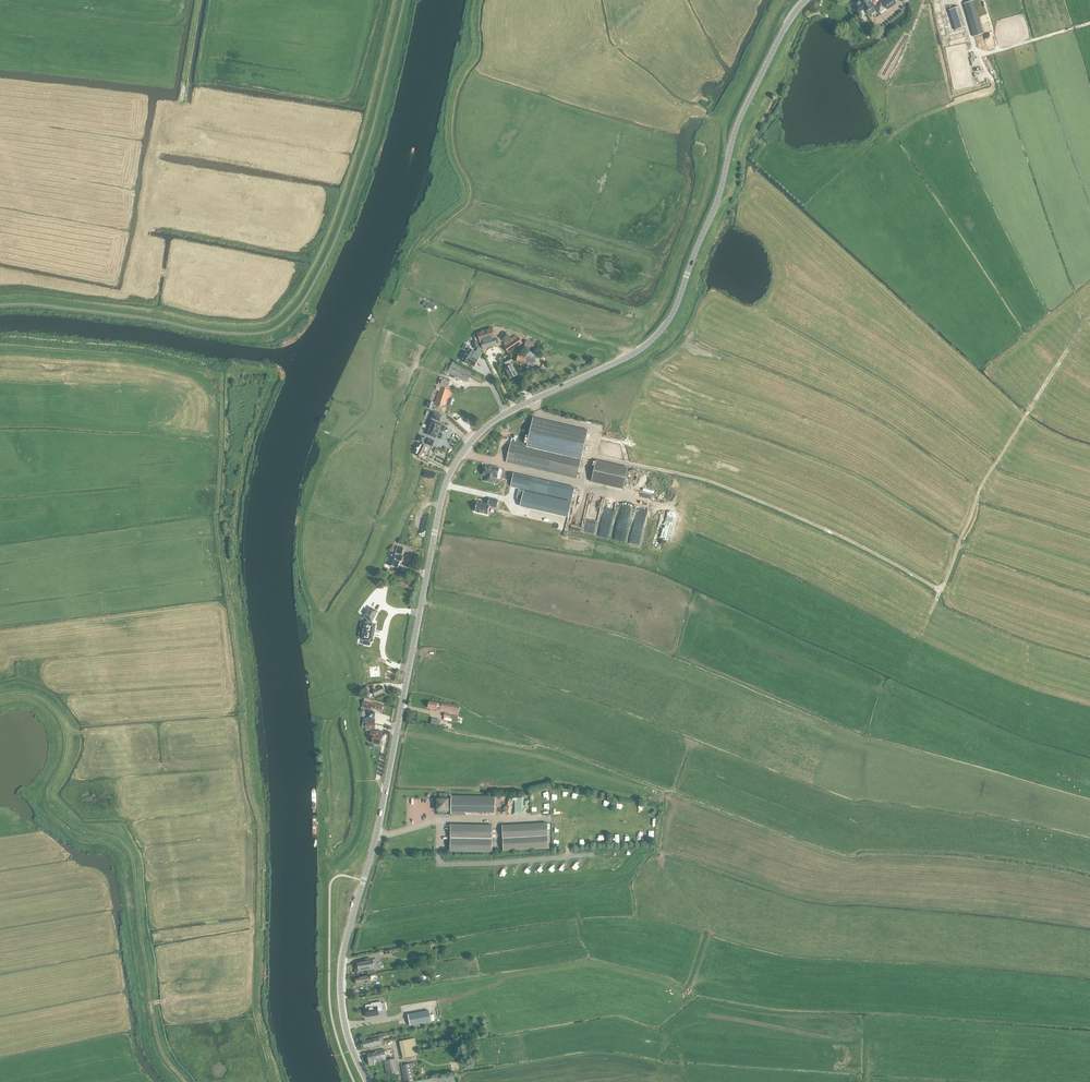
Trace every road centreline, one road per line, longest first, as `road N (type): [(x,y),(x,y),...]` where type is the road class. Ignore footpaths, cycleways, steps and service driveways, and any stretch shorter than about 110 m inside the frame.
road 1 (tertiary): [(369,1081),(342,1016),(341,971),(449,475),(495,420),(634,353),(663,328),(718,198),(740,118),(805,0)]
road 2 (track): [(51,283),(124,293),(157,122),(178,107),(198,0)]
road 3 (track): [(672,0),(615,57),(674,105),(722,122),(729,153)]
road 4 (track): [(959,0),(982,54),(1089,23)]
road 5 (track): [(784,0),(722,122)]

